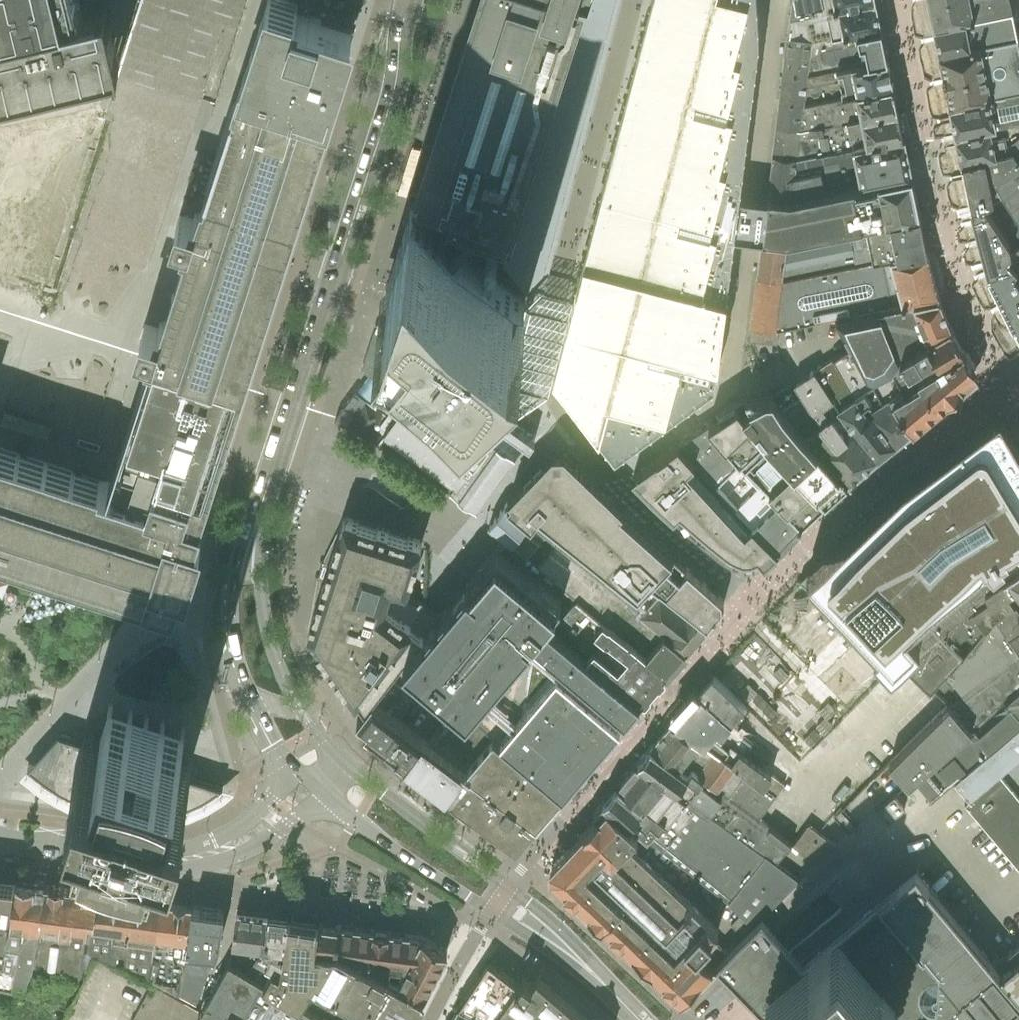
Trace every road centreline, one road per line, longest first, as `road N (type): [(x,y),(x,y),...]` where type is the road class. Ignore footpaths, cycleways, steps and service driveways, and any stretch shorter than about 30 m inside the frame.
road 1 (tertiary): [(412,0),(398,75),(231,606),(241,668),(298,771)]
road 2 (tertiary): [(319,792),(467,897),(500,900),(634,1019)]
road 3 (residential): [(190,861),(232,891),(434,915),(471,945),(430,1019)]
road 4 (tertiary): [(0,840),(190,861)]
road 5 (tertiary): [(190,861),(239,856),(275,835),(319,792)]
road 6 (tertiary): [(298,771),(237,830),(190,861)]

